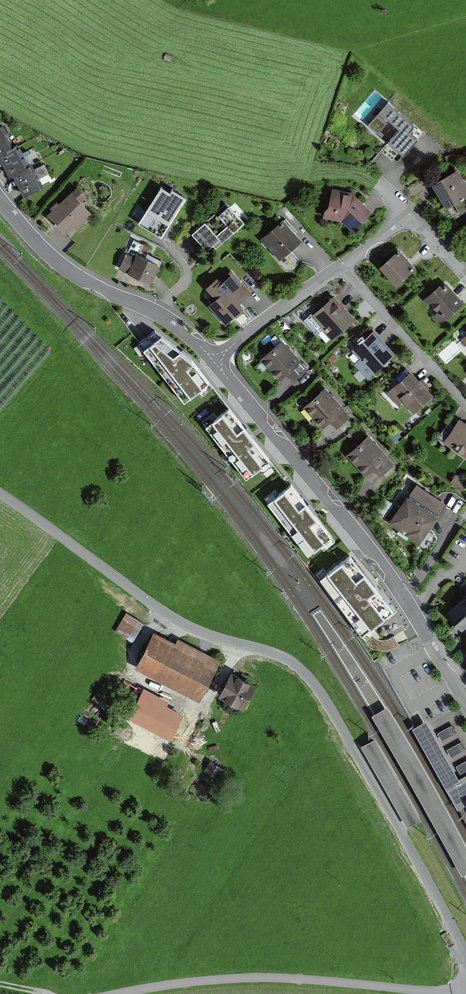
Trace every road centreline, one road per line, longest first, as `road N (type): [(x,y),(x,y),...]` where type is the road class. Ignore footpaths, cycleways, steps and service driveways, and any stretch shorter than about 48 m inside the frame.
road 1 (unclassified): [(0,495),(175,619),(277,654),(303,672),(397,822),(465,960)]
road 2 (unclassified): [(465,703),(404,596),(219,360)]
road 3 (unclassified): [(108,993),(226,980),(465,990)]
road 4 (track): [(175,619),(144,636),(132,663),(147,681),(193,703),(205,699),(249,646)]
road 5 (unclassified): [(162,315),(79,278),(0,196)]
road 6 (residential): [(465,405),(341,266)]
road 7 (residential): [(219,360),(341,266)]

